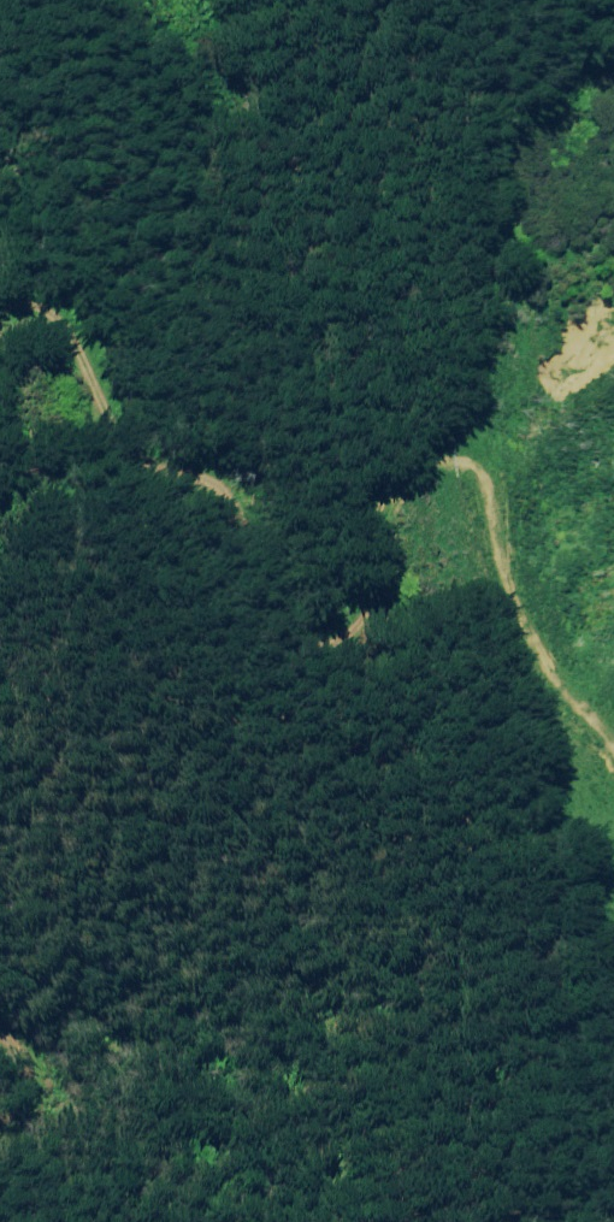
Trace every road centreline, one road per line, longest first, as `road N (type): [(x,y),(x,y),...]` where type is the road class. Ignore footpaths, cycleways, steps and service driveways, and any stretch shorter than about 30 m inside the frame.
road 1 (track): [(0,286),(10,267),(69,315),(71,456),(214,465),(262,628),(343,647),(402,491),(493,475),(525,604),(613,752)]
road 2 (track): [(0,1132),(33,1125),(43,1044),(0,1026)]

